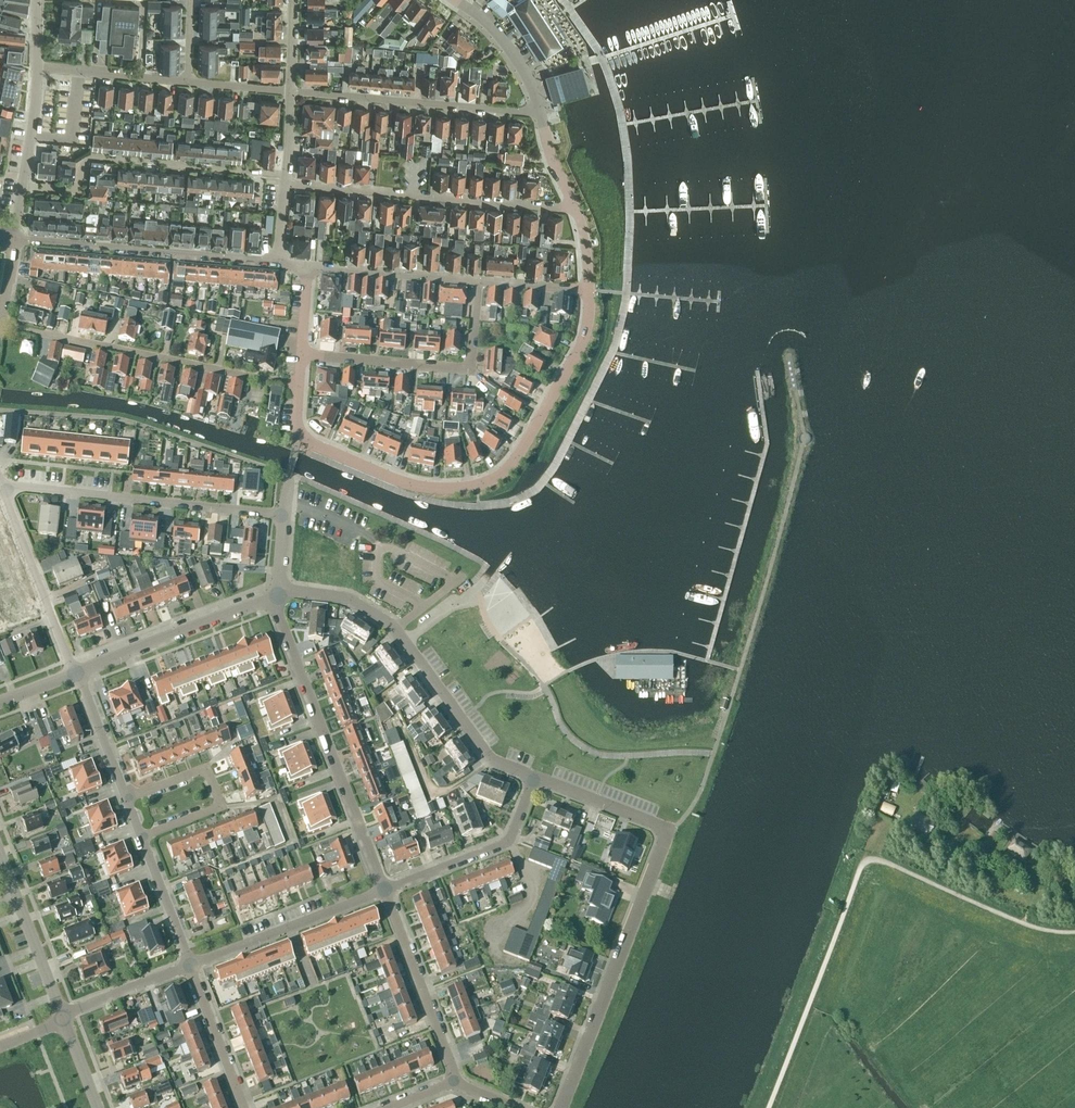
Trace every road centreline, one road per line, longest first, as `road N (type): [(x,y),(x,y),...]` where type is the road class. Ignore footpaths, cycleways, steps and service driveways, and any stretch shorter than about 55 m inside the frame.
road 1 (residential): [(561,1107),(669,829),(535,777)]
road 2 (residential): [(295,436),(412,485),(490,481),(513,461),(580,347),(589,290)]
road 3 (residential): [(535,777),(489,759),(387,622),(346,598),(296,591),(274,597)]
road 4 (residential): [(384,891),(274,597)]
road 5 (residential): [(575,208),(286,183)]
road 6 (residential): [(284,515),(2,486)]
road 7 (residential): [(278,260),(15,238)]
road 8 (residential): [(301,355),(473,370),(481,283)]
road 9 (residential): [(541,113),(291,91)]
road 10 (tertiary): [(78,669),(274,597)]
road 11 (residential): [(192,965),(384,891)]
road 12 (residential): [(384,891),(497,851),(514,831),(535,777)]
road 13 (residential): [(457,1080),(384,891)]
road 14 (residential): [(78,669),(2,486)]
road 15 (residential): [(148,836),(221,810),(207,771),(134,798)]
road 16 (residential): [(174,360),(0,325)]
road 17 (residential): [(481,283),(308,264)]
road 18 (residential): [(15,238),(37,68)]
road 19 (residential): [(189,83),(37,68)]
road 20 (residential): [(245,1107),(192,965)]
road 21 (residential): [(541,113),(506,44),(456,0)]
road 22 (residential): [(134,798),(123,790),(78,669)]
road 23 (residential): [(61,1014),(192,965)]
road 24 (residential): [(192,965),(148,836)]
road 25 (tertiary): [(61,1014),(13,898)]

